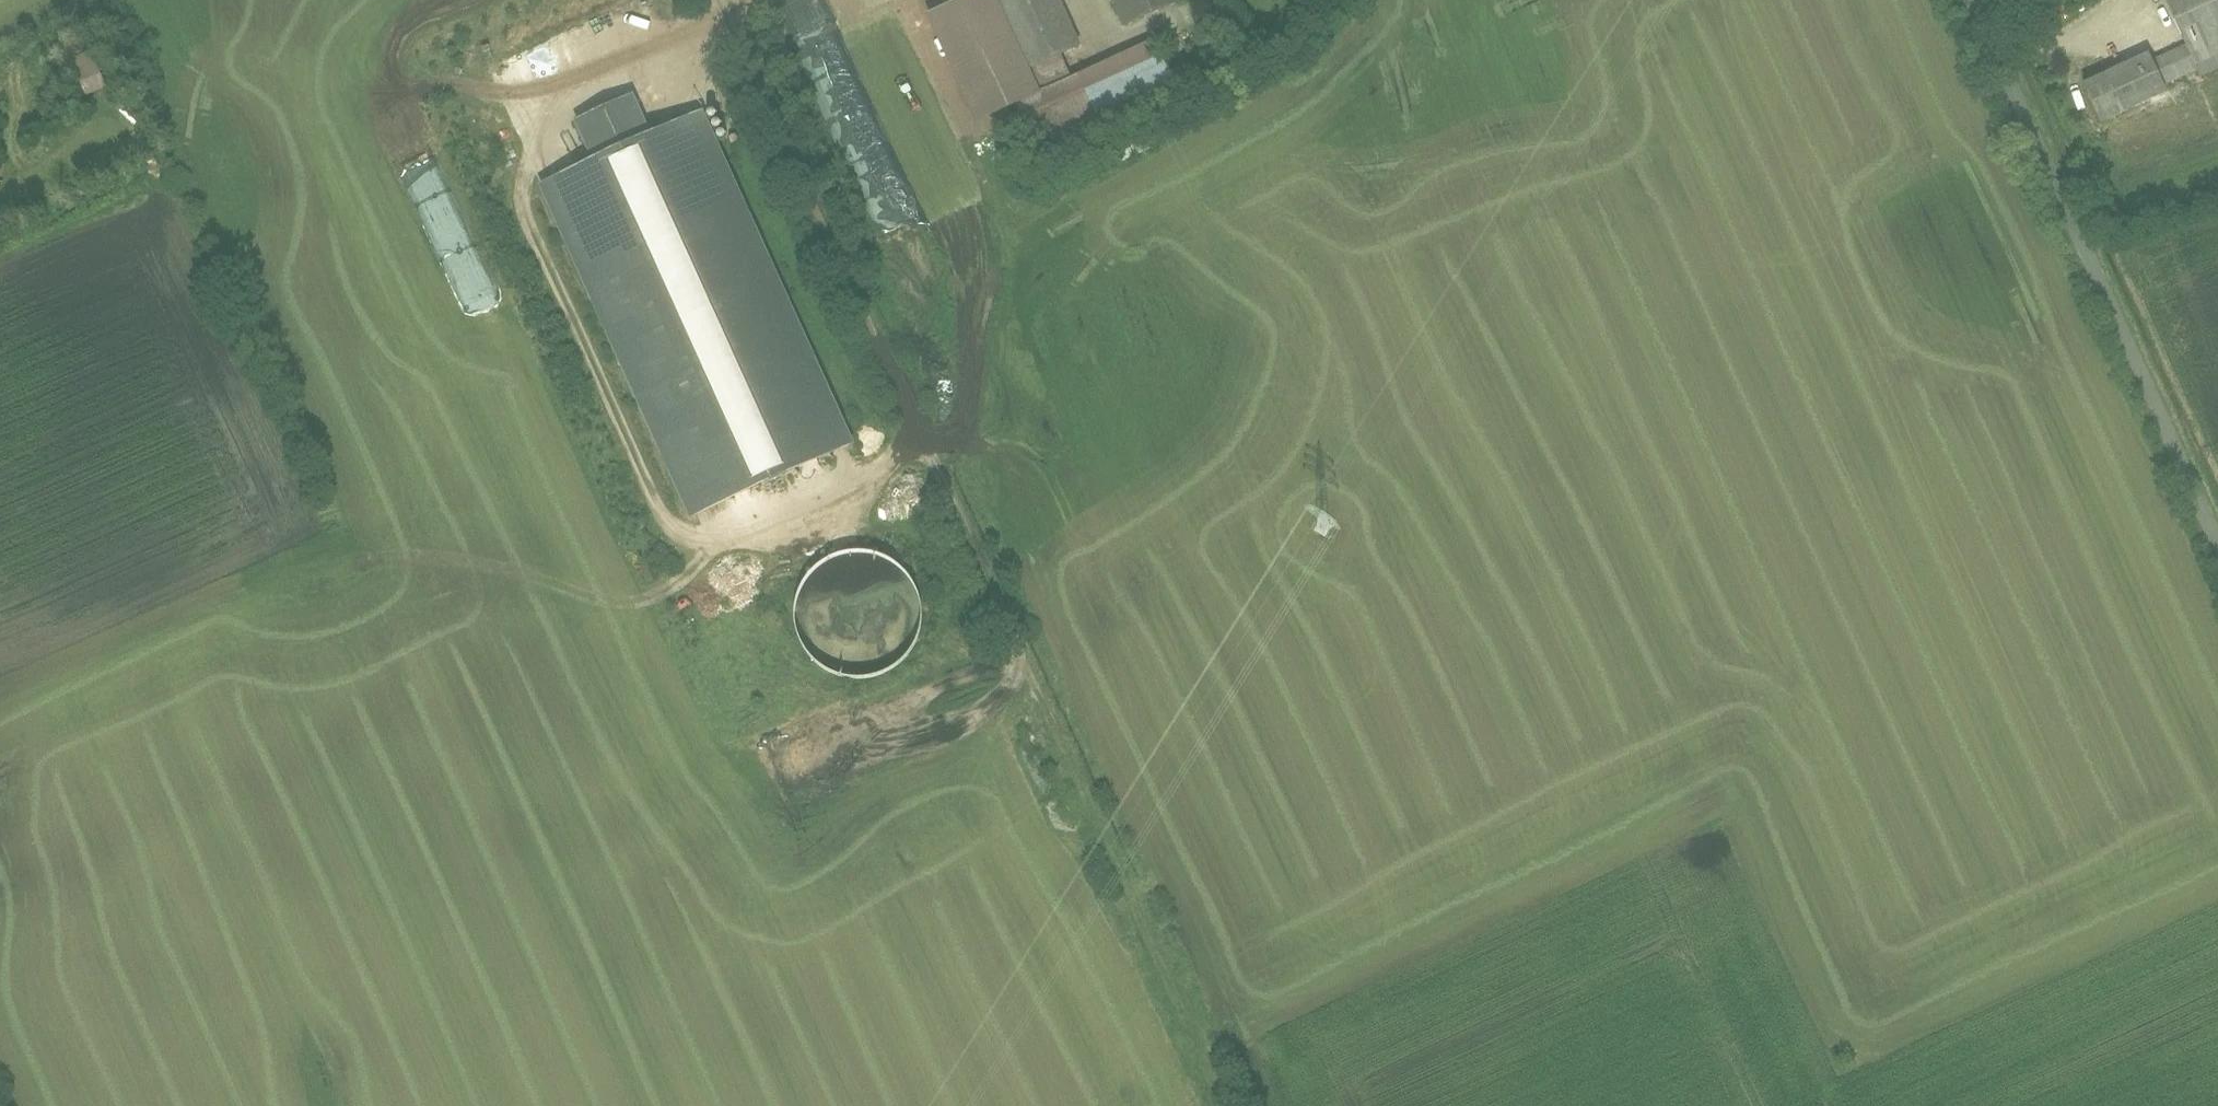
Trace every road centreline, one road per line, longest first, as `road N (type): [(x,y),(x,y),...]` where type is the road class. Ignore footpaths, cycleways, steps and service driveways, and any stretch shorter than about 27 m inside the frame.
road 1 (track): [(721,0),(1185,1012)]
road 2 (unclassified): [(1968,0),(2217,550)]

